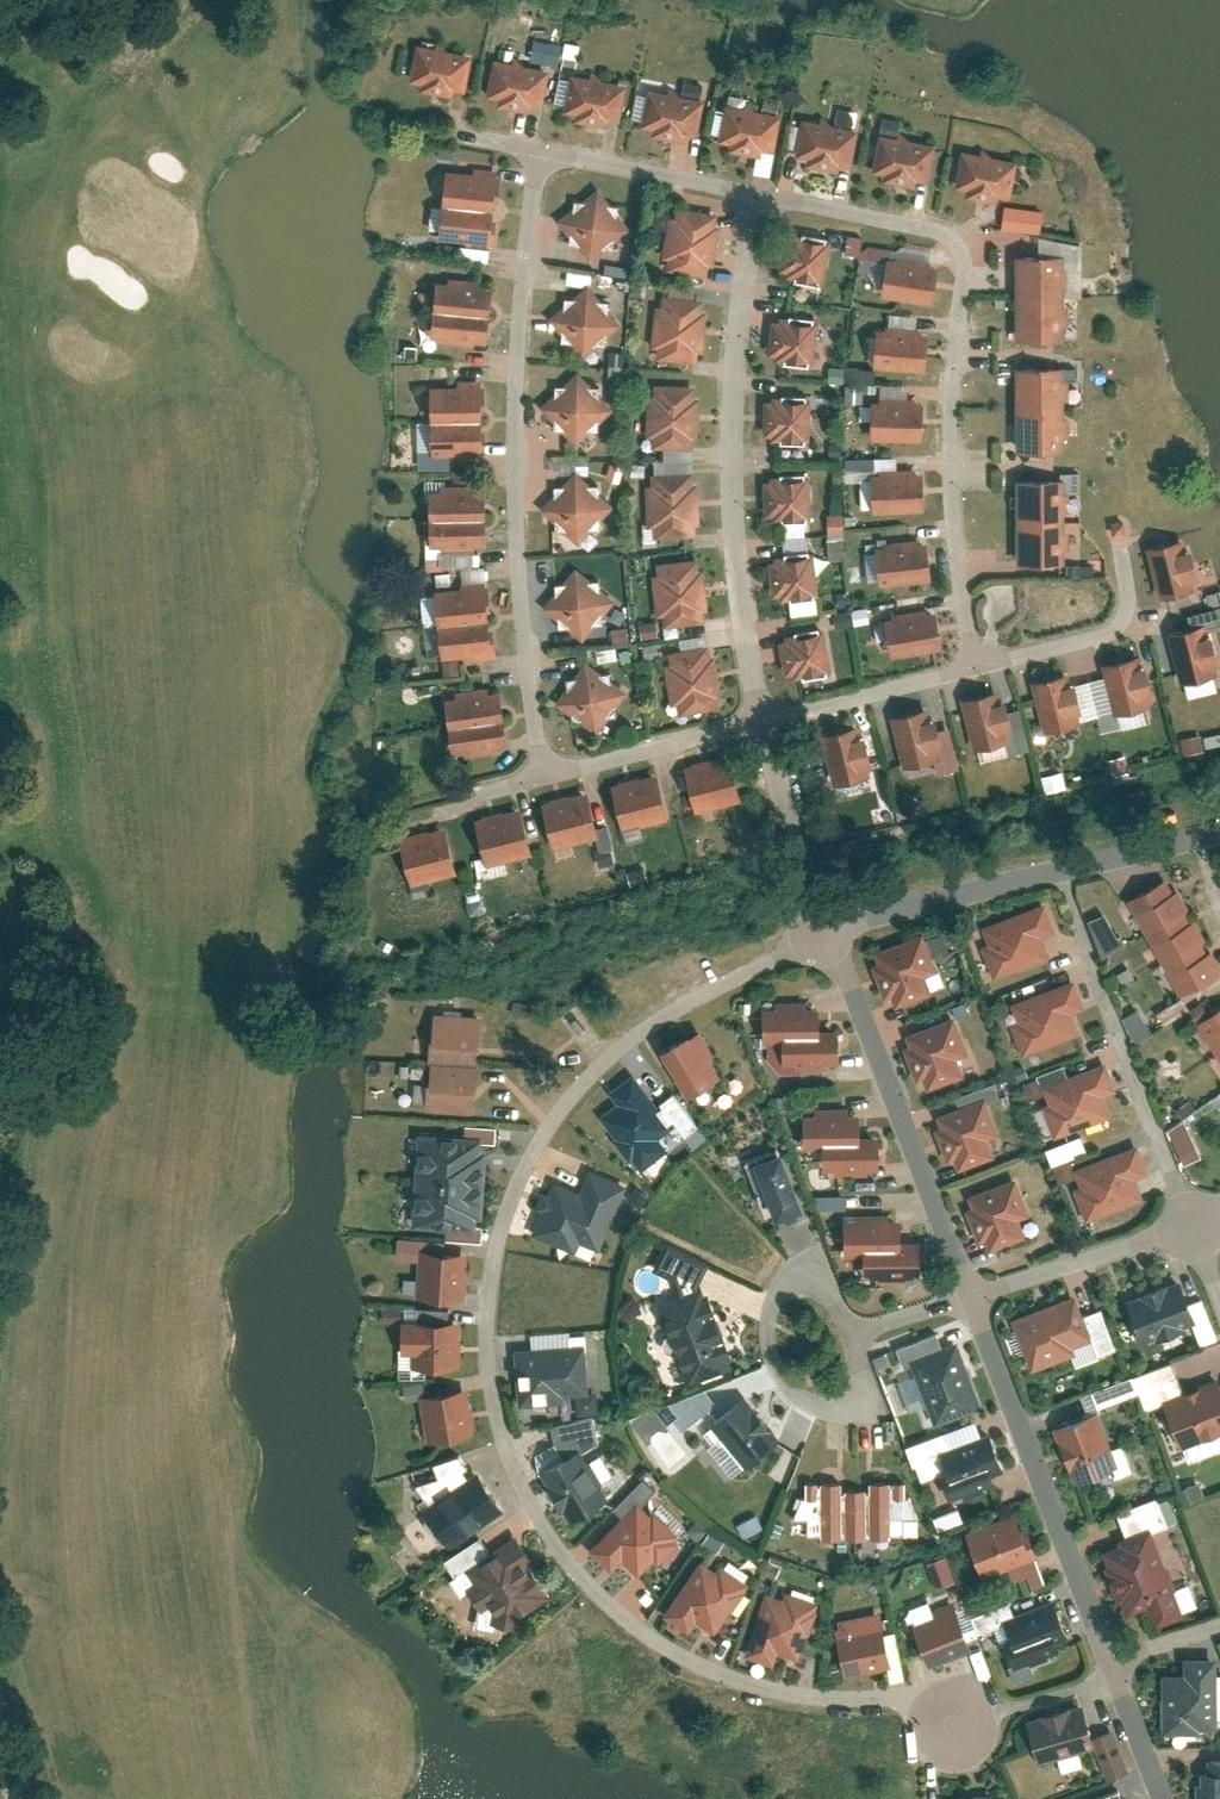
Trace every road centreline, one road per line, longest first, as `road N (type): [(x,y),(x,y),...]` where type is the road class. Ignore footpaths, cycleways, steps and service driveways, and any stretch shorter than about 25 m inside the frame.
road 1 (residential): [(827,932),(636,1033),(589,1072),(508,1198),(489,1267),(487,1367),(527,1503),(562,1566),(623,1614),(683,1657),(747,1683),(907,1699),(953,1728)]
road 2 (residential): [(975,670),(954,560),(949,450),(963,254),(949,235),(928,228),(757,197)]
road 3 (residential): [(540,155),(511,460),(522,654),(542,779)]
road 4 (residential): [(763,723),(738,596),(730,491),(757,197)]
road 5 (residential): [(1115,1666),(971,1294)]
road 6 (residential): [(971,1294),(827,932)]
road 7 (residential): [(1194,837),(827,932)]
road 8 (residential): [(853,1337),(822,1266),(777,1309),(774,1352),(801,1403),(824,1414),(875,1406)]
road 9 (residential): [(1082,934),(1193,1229)]
road 10 (residential): [(1122,551),(1128,617),(1113,635),(975,670)]
road 11 (residential): [(1193,1229),(971,1294)]
road 12 (residential): [(542,779),(763,723)]
road 13 (residential): [(757,197),(540,155)]
road 14 (residential): [(827,932),(763,723)]
road 15 (residential): [(763,723),(975,670)]
road 16 (residential): [(1164,1798),(1115,1666)]
road 17 (residential): [(971,1294),(853,1337)]

